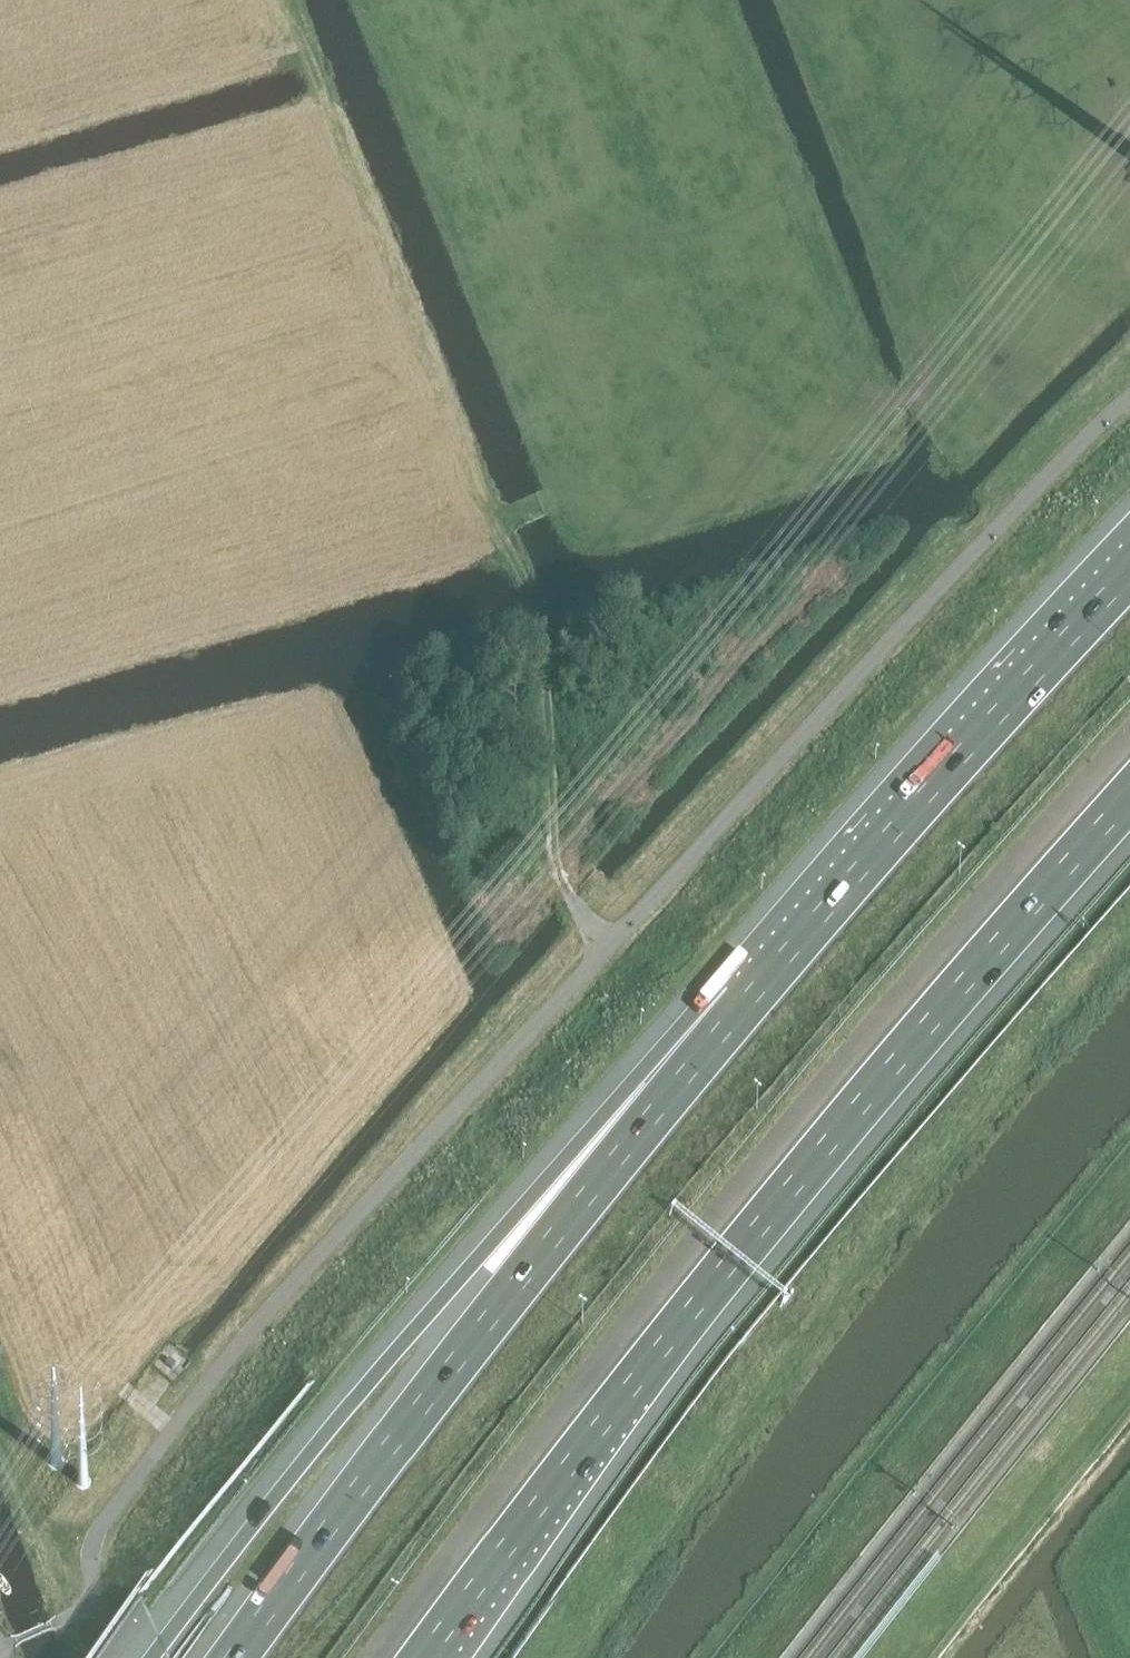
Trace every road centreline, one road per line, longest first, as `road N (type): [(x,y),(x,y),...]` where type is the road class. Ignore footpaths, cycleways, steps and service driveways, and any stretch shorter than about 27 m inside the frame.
road 1 (motorway): [(423,1657),(692,1301),(1129,805)]
road 2 (track): [(606,949),(570,892),(562,861),(543,627),(287,0)]
road 3 (motorway): [(751,996),(452,1288),(156,1657)]
road 4 (motorway): [(751,996),(493,1317),(238,1657)]
road 5 (motorway): [(1129,577),(751,996)]

